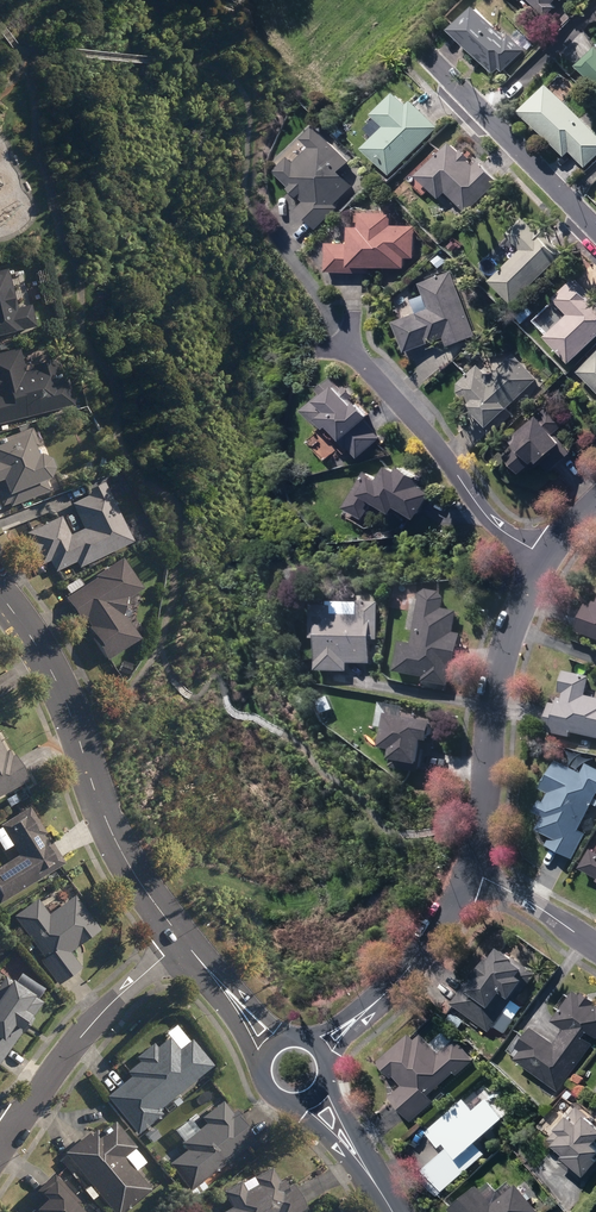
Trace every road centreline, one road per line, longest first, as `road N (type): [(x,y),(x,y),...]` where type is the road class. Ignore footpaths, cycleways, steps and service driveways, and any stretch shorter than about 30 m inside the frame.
road 1 (residential): [(0,595),(56,681),(114,838),(182,941)]
road 2 (residential): [(546,557),(503,658),(495,751),(469,871)]
road 3 (residential): [(342,340),(437,442),(492,522),(546,557)]
road 4 (residential): [(182,941),(67,1047),(3,1143)]
road 5 (residential): [(595,234),(430,54)]
road 6 (residential): [(469,871),(436,935),(370,1008)]
road 7 (residential): [(595,947),(469,871)]

